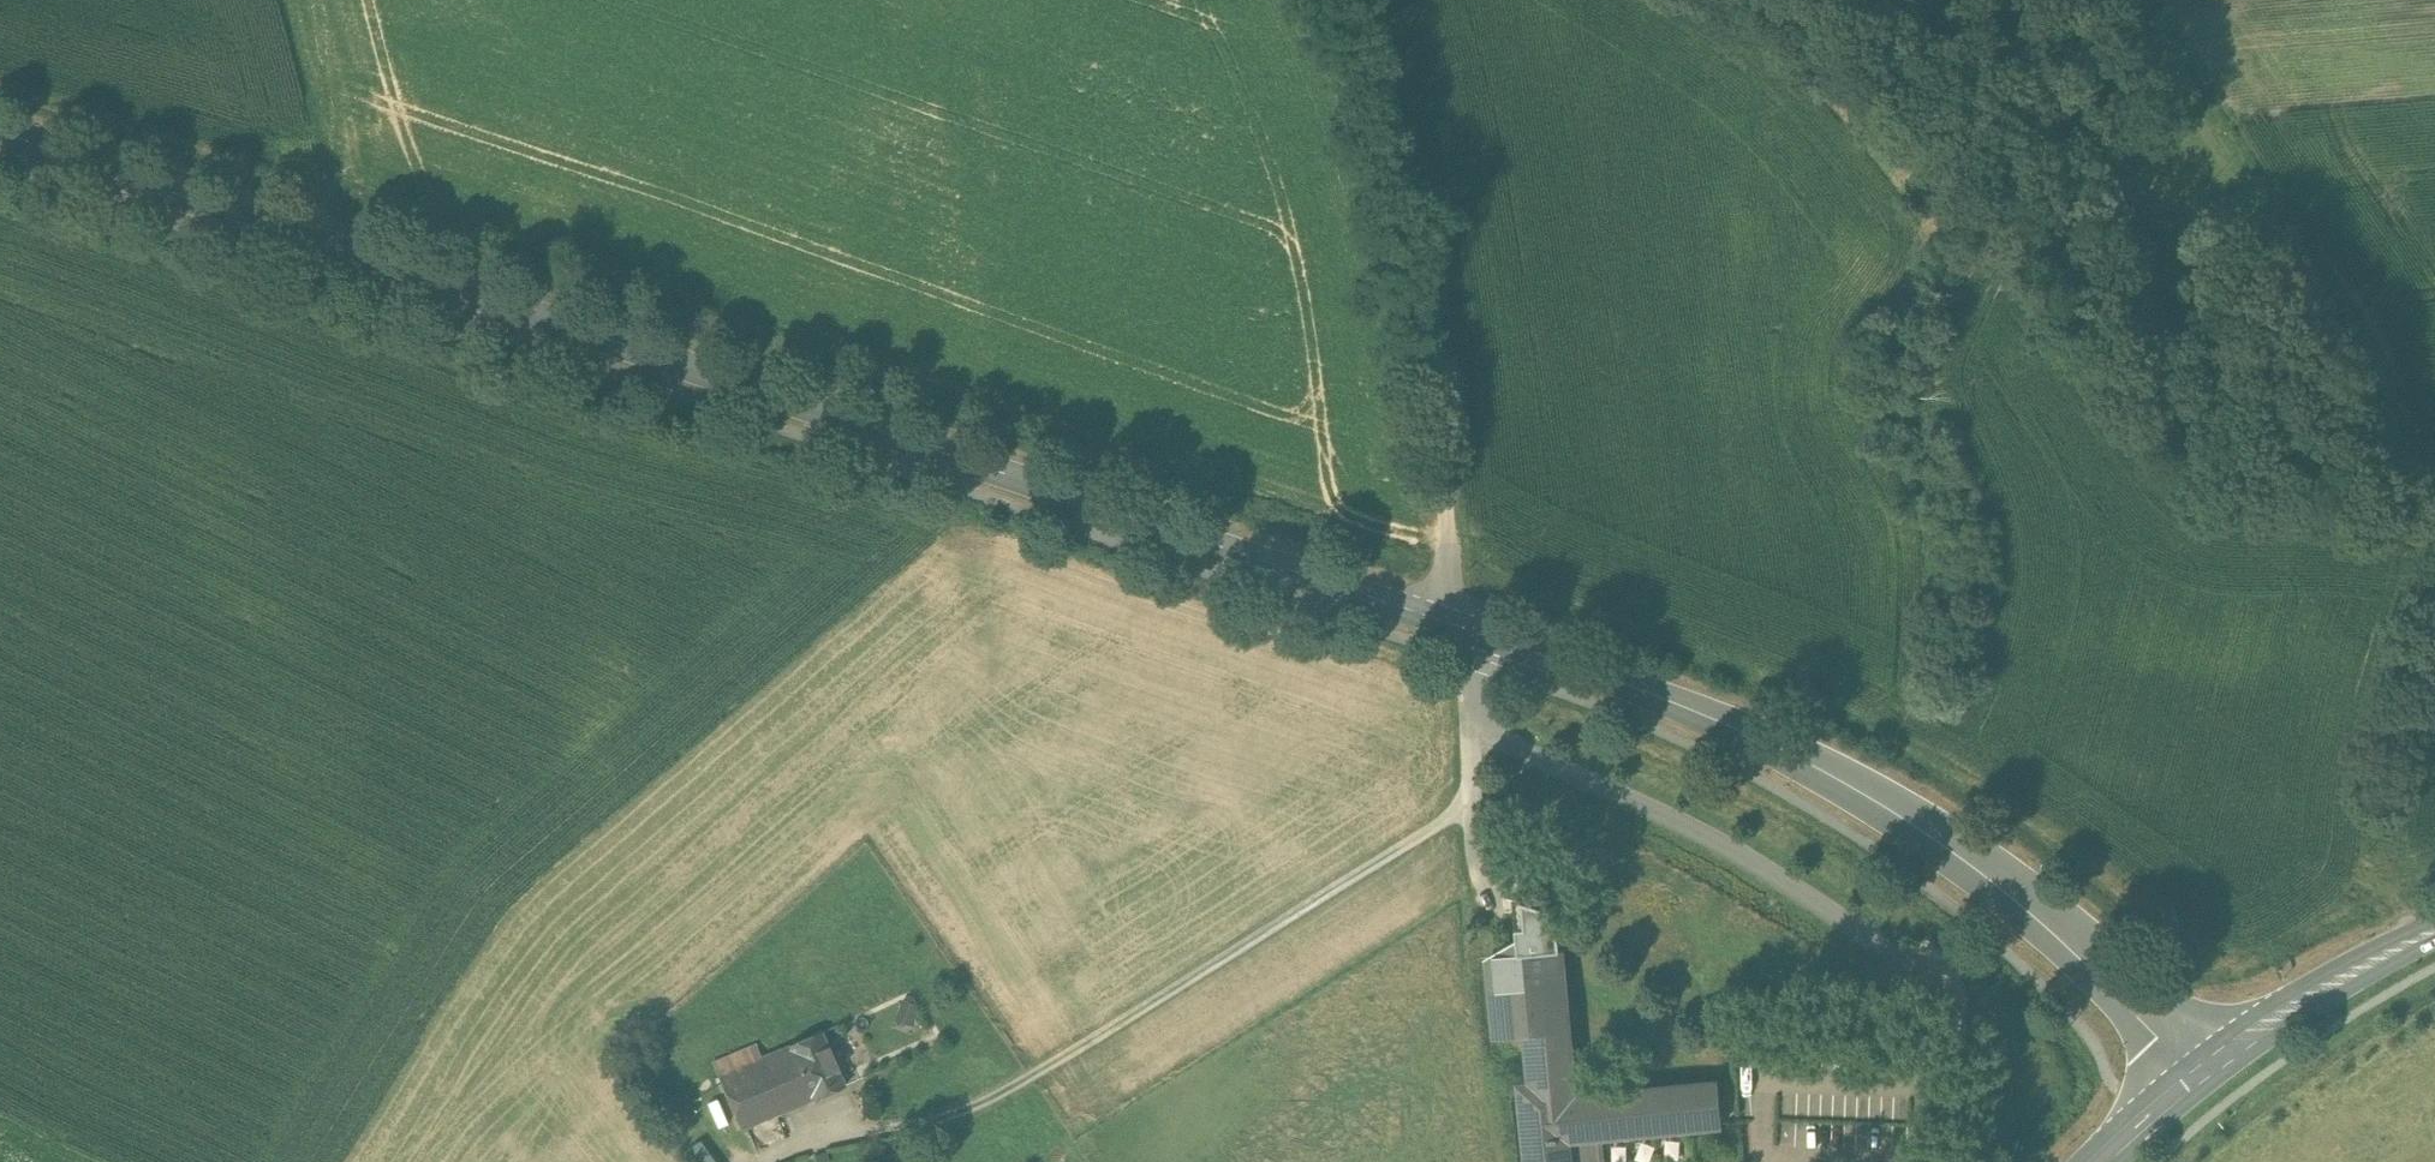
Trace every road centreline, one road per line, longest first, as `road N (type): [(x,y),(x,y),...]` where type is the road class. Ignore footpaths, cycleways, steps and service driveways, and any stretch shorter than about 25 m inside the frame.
road 1 (secondary): [(2194,1079),(2063,943),(1947,845),(1827,771),(1699,710),(1472,626),(0,132)]
road 2 (track): [(1472,626),(1453,551),(1420,238),(1395,98),(1364,0)]
road 3 (secondary): [(2194,1079),(2301,1001),(2434,930)]
road 4 (secondary): [(2106,1161),(2194,1079)]

